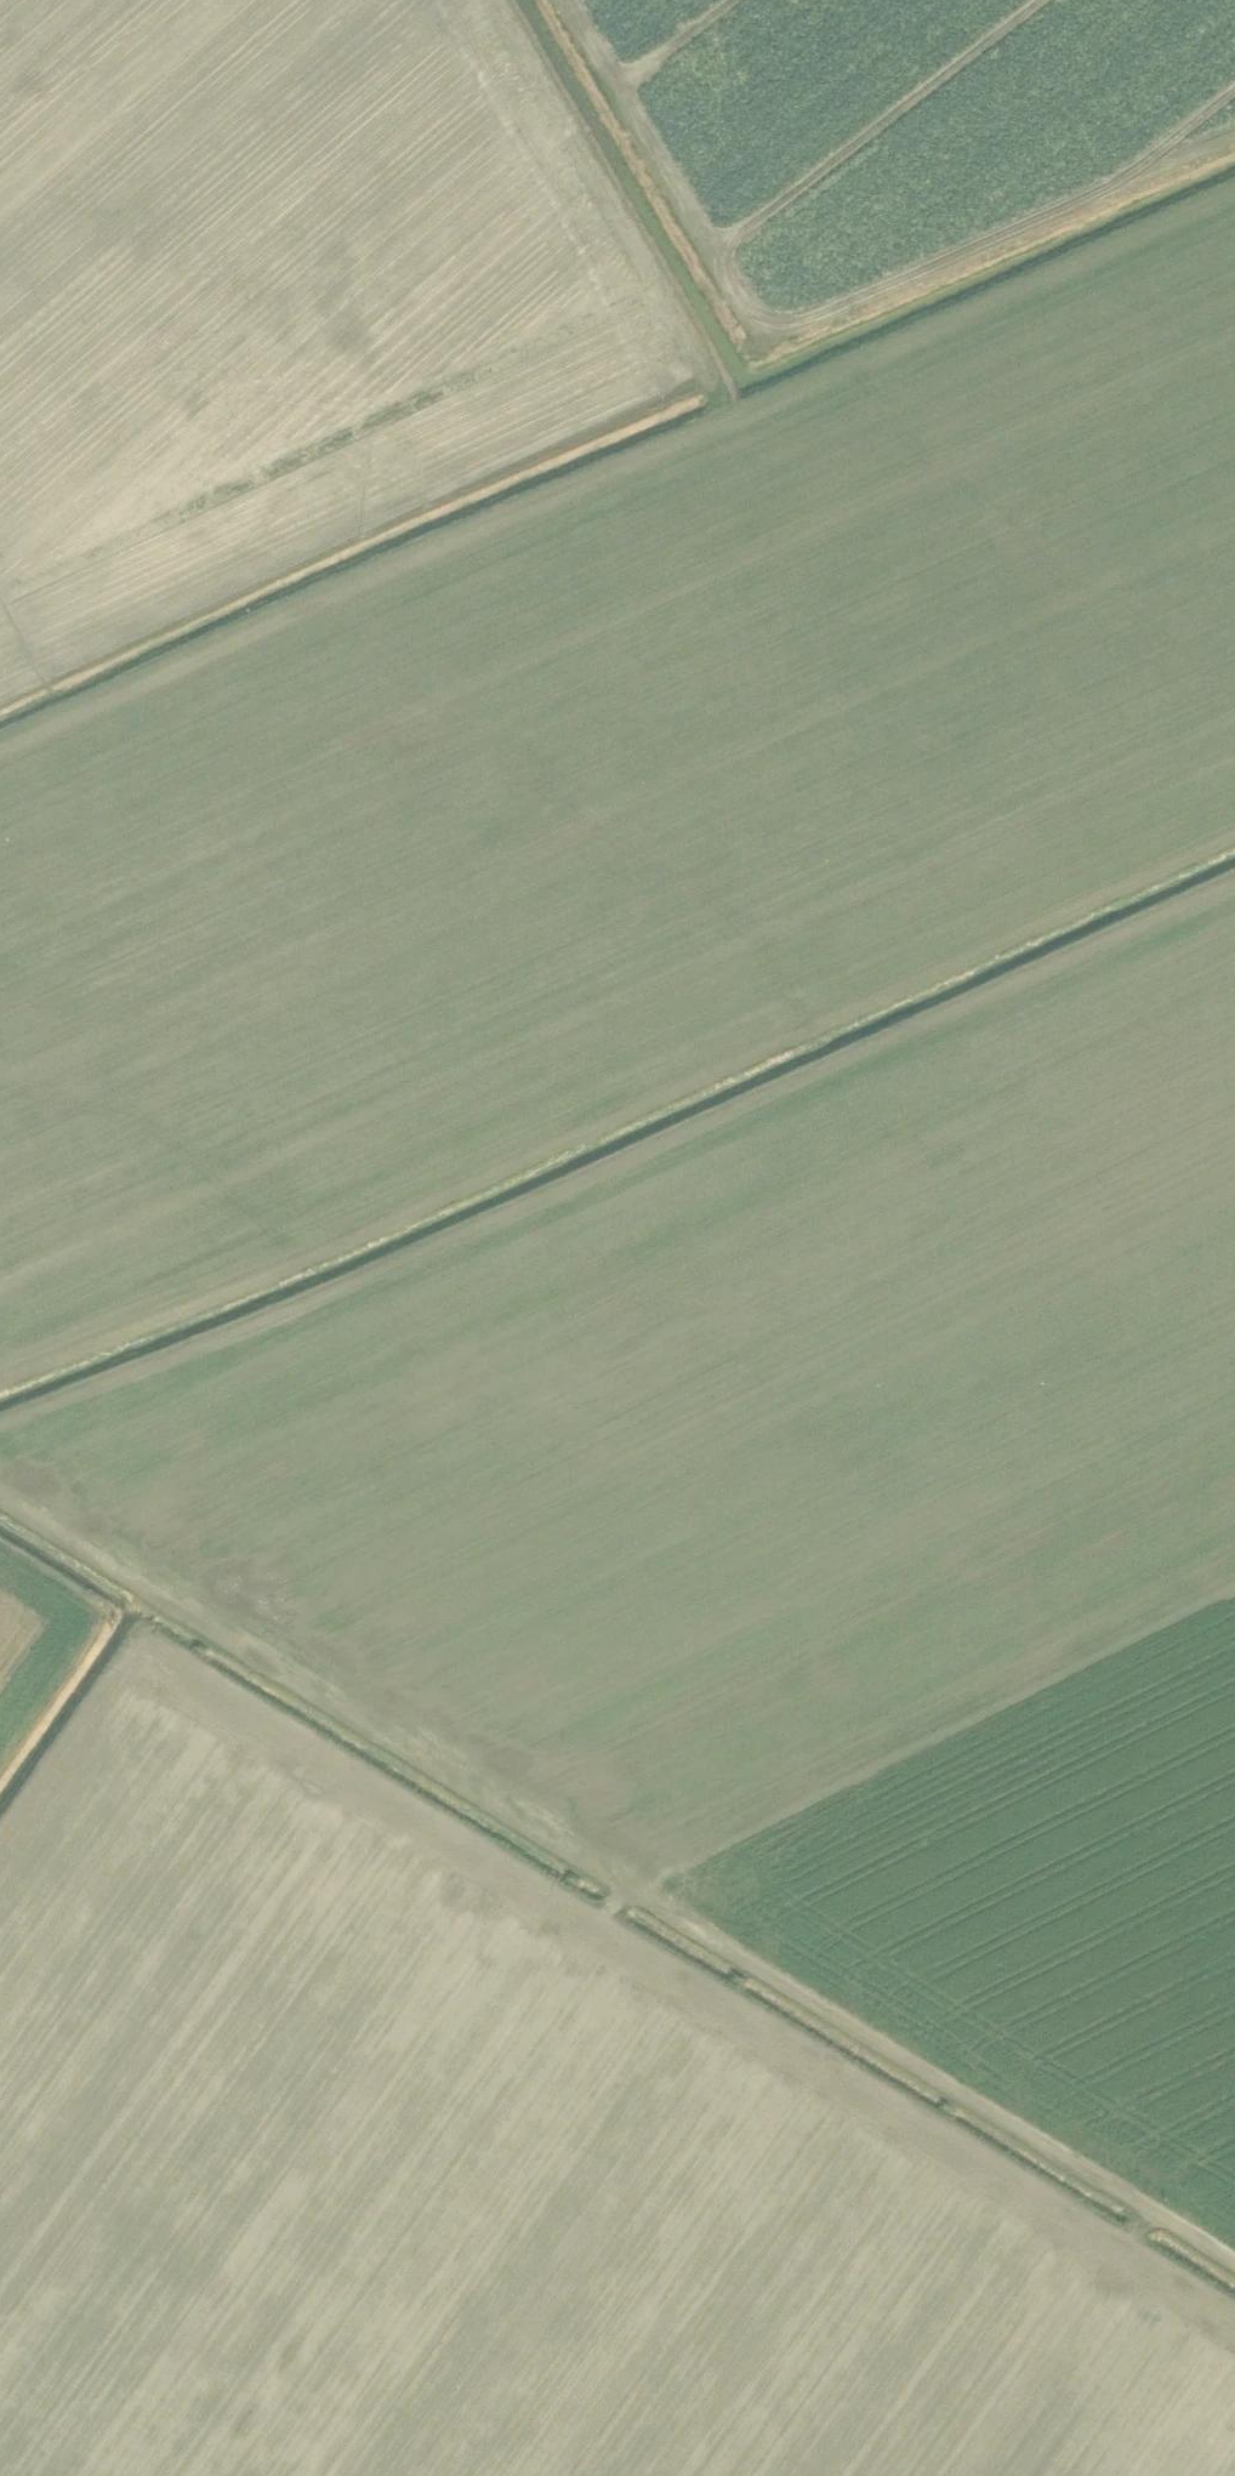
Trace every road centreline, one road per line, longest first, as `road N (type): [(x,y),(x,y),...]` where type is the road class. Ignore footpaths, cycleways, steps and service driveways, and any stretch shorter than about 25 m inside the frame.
road 1 (track): [(1234,2266),(636,1897)]

